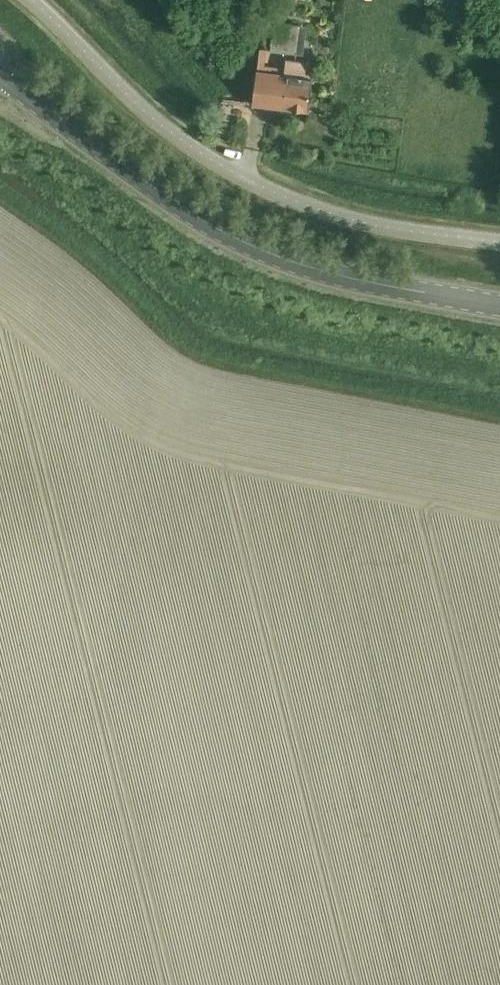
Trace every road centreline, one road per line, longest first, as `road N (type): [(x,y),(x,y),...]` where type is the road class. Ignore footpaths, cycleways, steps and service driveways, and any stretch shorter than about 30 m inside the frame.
road 1 (secondary): [(499,308),(327,278),(196,217),(7,78)]

